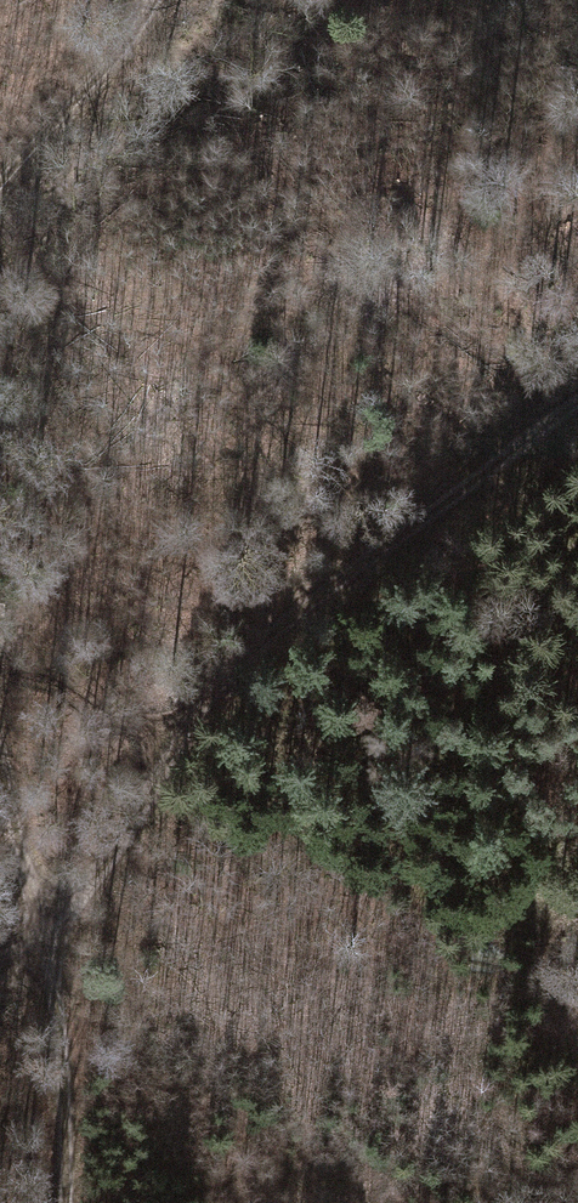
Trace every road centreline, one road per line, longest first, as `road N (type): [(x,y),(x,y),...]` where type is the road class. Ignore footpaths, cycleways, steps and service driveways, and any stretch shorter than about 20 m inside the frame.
road 1 (track): [(57,924),(298,634),(577,401)]
road 2 (track): [(57,924),(69,1202)]
road 3 (track): [(0,195),(160,0)]
road 4 (track): [(57,924),(28,865),(0,736)]

